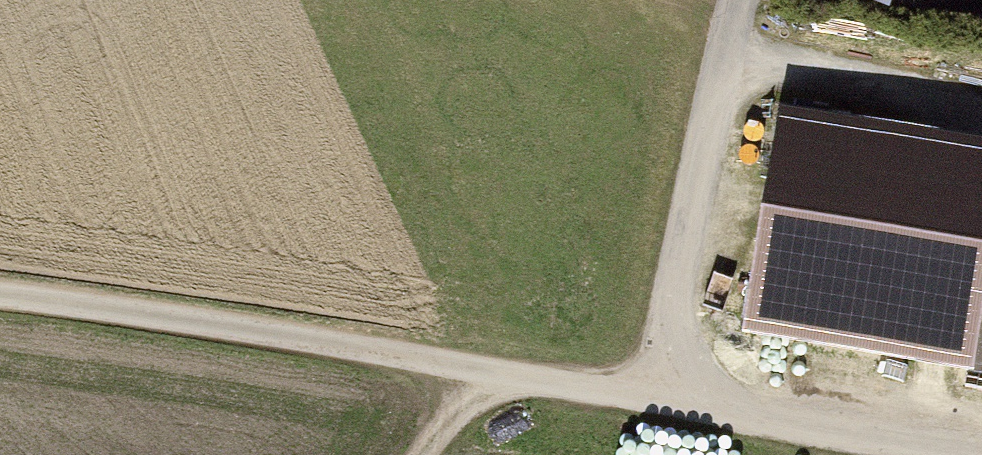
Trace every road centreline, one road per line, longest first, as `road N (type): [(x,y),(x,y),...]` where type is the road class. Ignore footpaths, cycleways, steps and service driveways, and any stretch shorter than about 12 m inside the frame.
road 1 (track): [(0,303),(658,397),(958,454)]
road 2 (track): [(658,397),(738,0)]
road 3 (track): [(981,121),(722,71)]

